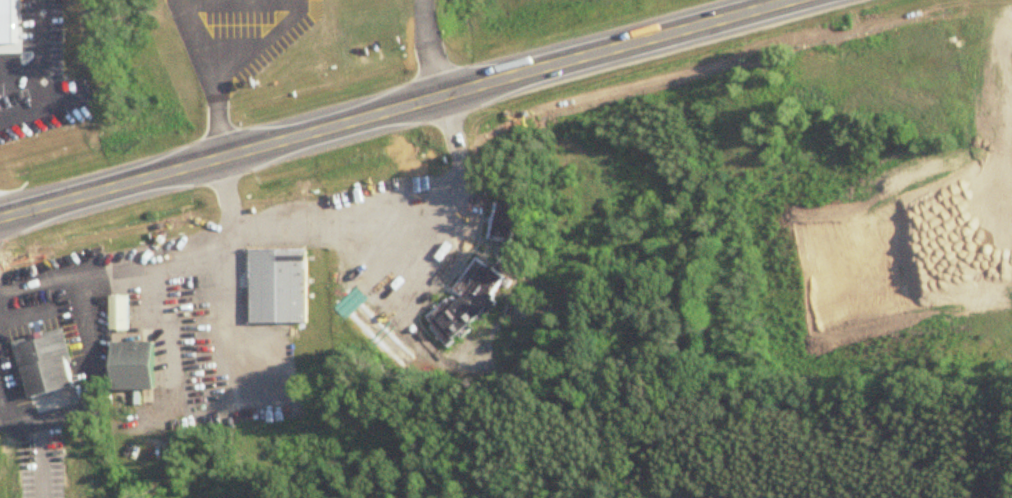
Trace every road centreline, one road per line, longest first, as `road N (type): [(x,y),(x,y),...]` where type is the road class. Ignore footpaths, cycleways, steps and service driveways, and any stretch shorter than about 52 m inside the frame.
road 1 (secondary): [(0,219),(797,0)]

